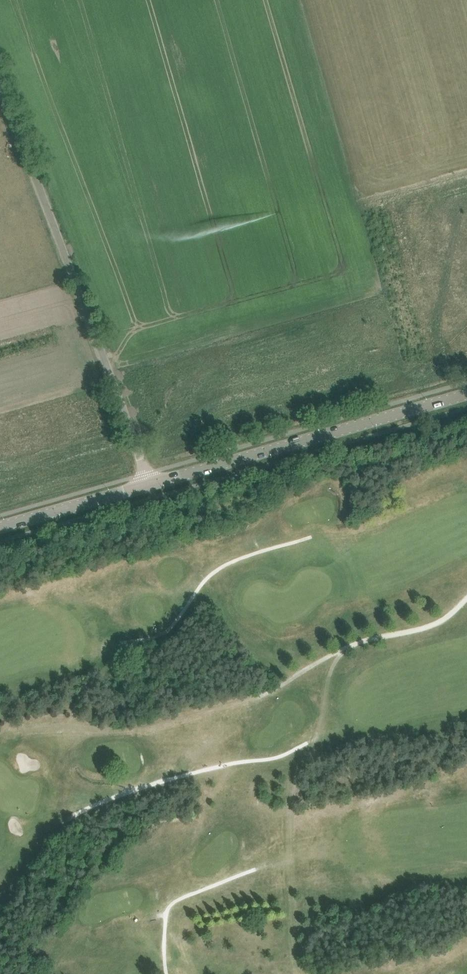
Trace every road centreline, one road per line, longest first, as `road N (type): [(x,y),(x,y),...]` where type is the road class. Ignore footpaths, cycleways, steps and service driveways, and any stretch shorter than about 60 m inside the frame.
road 1 (unclassified): [(150,485),(0,83)]
road 2 (tertiary): [(150,485),(466,394)]
road 3 (track): [(263,695),(359,643),(431,625),(466,598)]
road 4 (tertiary): [(0,528),(150,485)]

